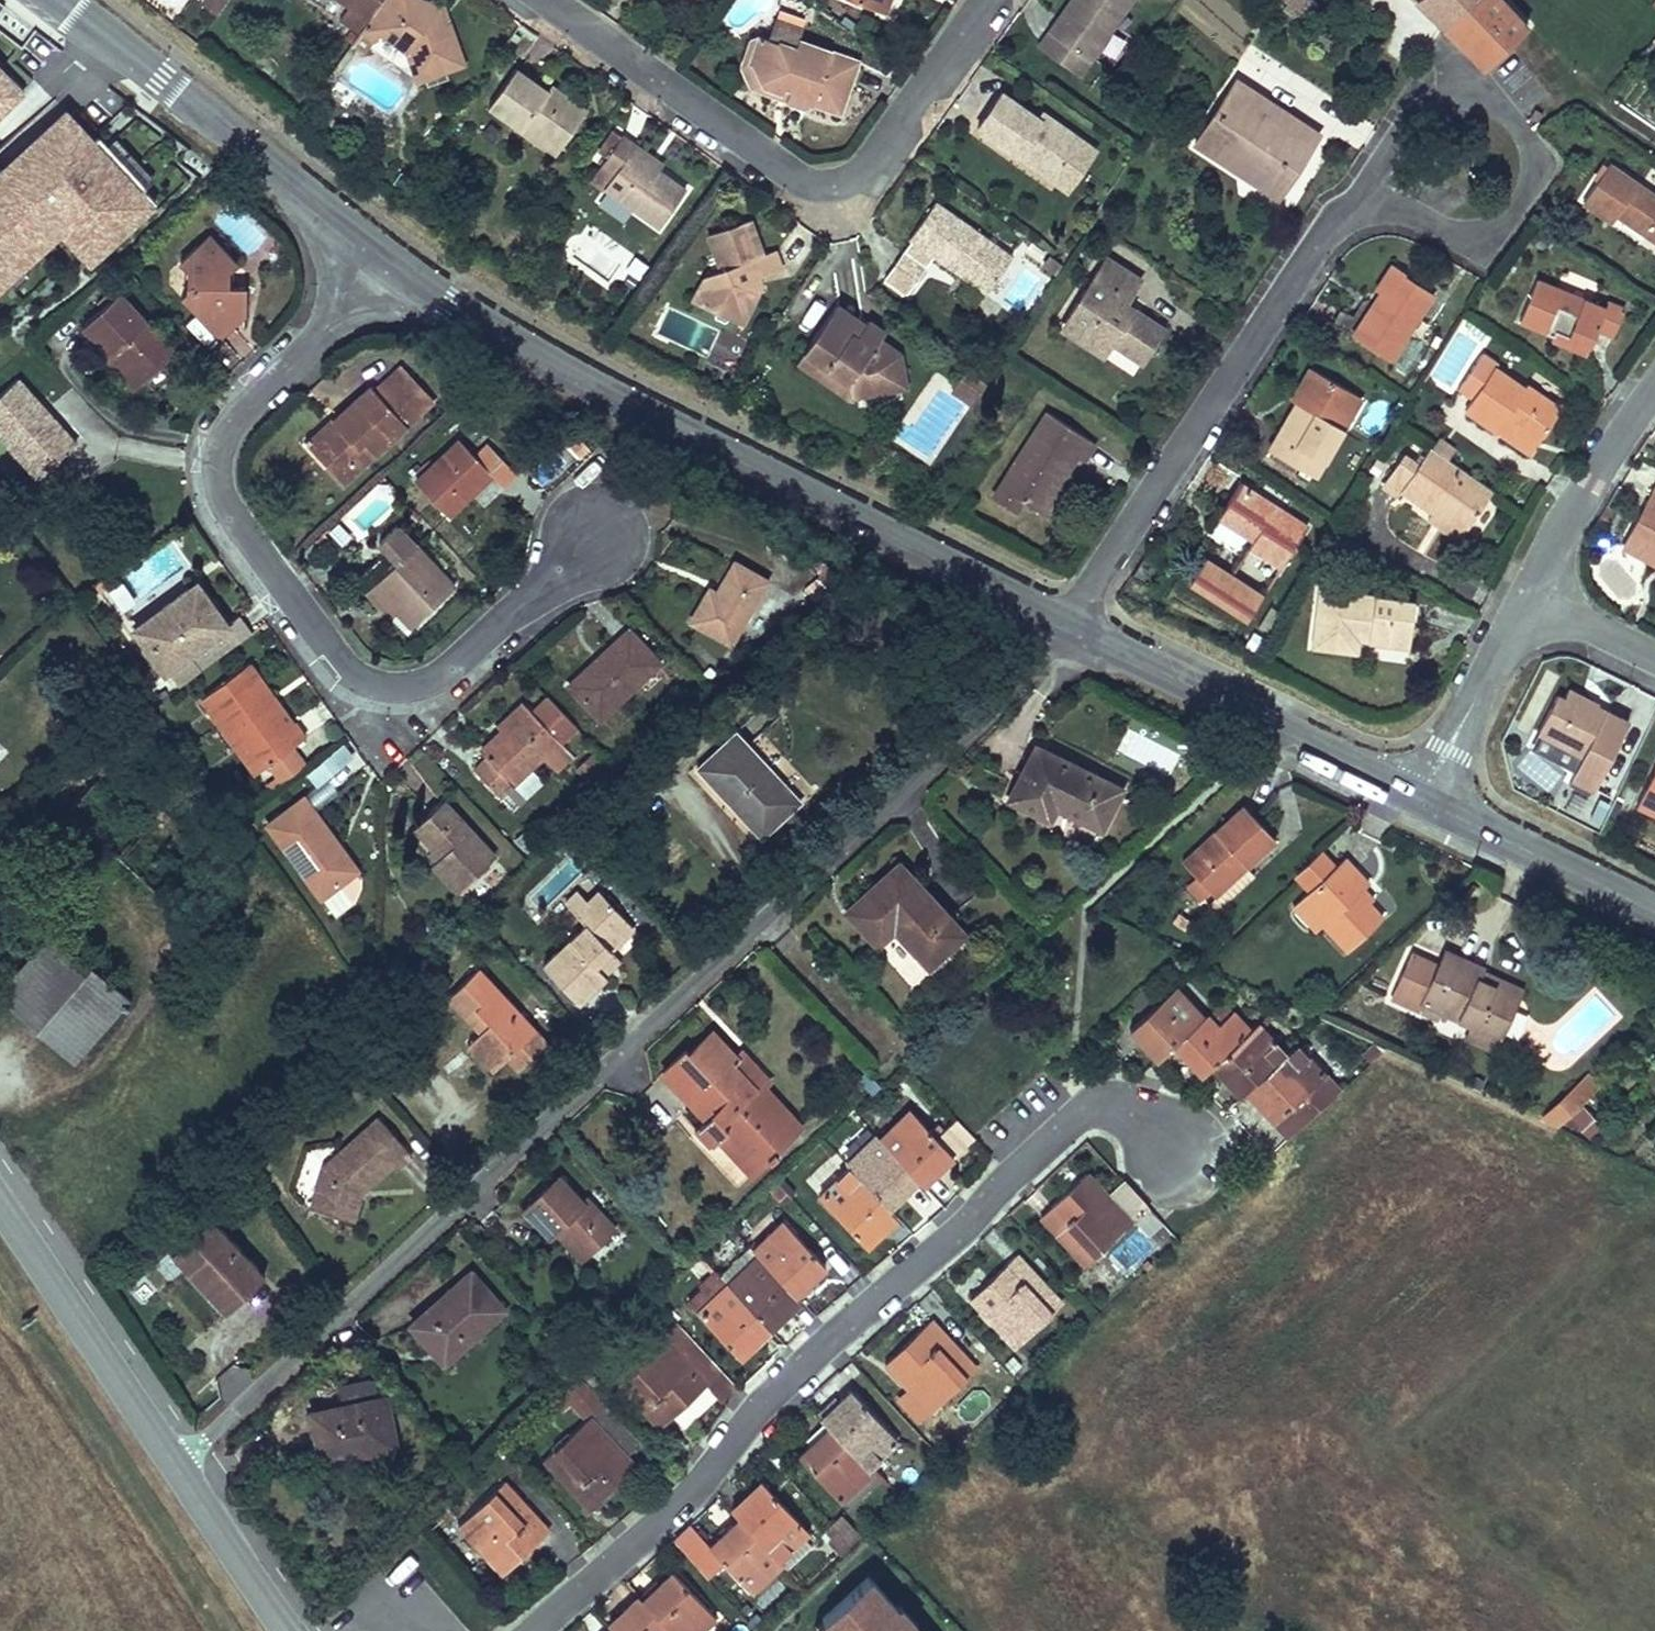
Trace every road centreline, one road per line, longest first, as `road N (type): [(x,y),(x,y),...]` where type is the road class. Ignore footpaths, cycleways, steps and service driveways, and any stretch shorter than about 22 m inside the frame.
road 1 (residential): [(1067,626),(172,1465)]
road 2 (residential): [(532,1630),(682,1498),(769,1388),(1087,1088),(1178,1180)]
road 3 (residential): [(597,534),(432,698),(385,715),(338,672),(223,509),(208,464),(225,421),(383,257)]
road 4 (tertiary): [(383,257),(535,357),(1067,626)]
road 5 (residential): [(550,0),(799,173),(828,179),(870,162),(987,0)]
road 6 (residential): [(1067,626),(1338,230),(1366,210)]
road 7 (residential): [(1366,210),(1468,252),(1490,250),(1524,216),(1541,161),(1504,113),(1460,95),(1415,121),(1388,160)]
road 8 (tertiary): [(63,0),(383,257)]
road 9 (tertiary): [(1067,626),(1421,801)]
road 10 (primary): [(0,1209),(172,1465)]
road 11 (tertiary): [(1421,801),(1654,914)]
road 12 (residential): [(1654,372),(1524,594)]
road 13 (residential): [(1524,594),(1421,801)]
road 14 (primary): [(172,1465),(287,1630)]
road 15 (residential): [(1524,594),(1654,660)]

